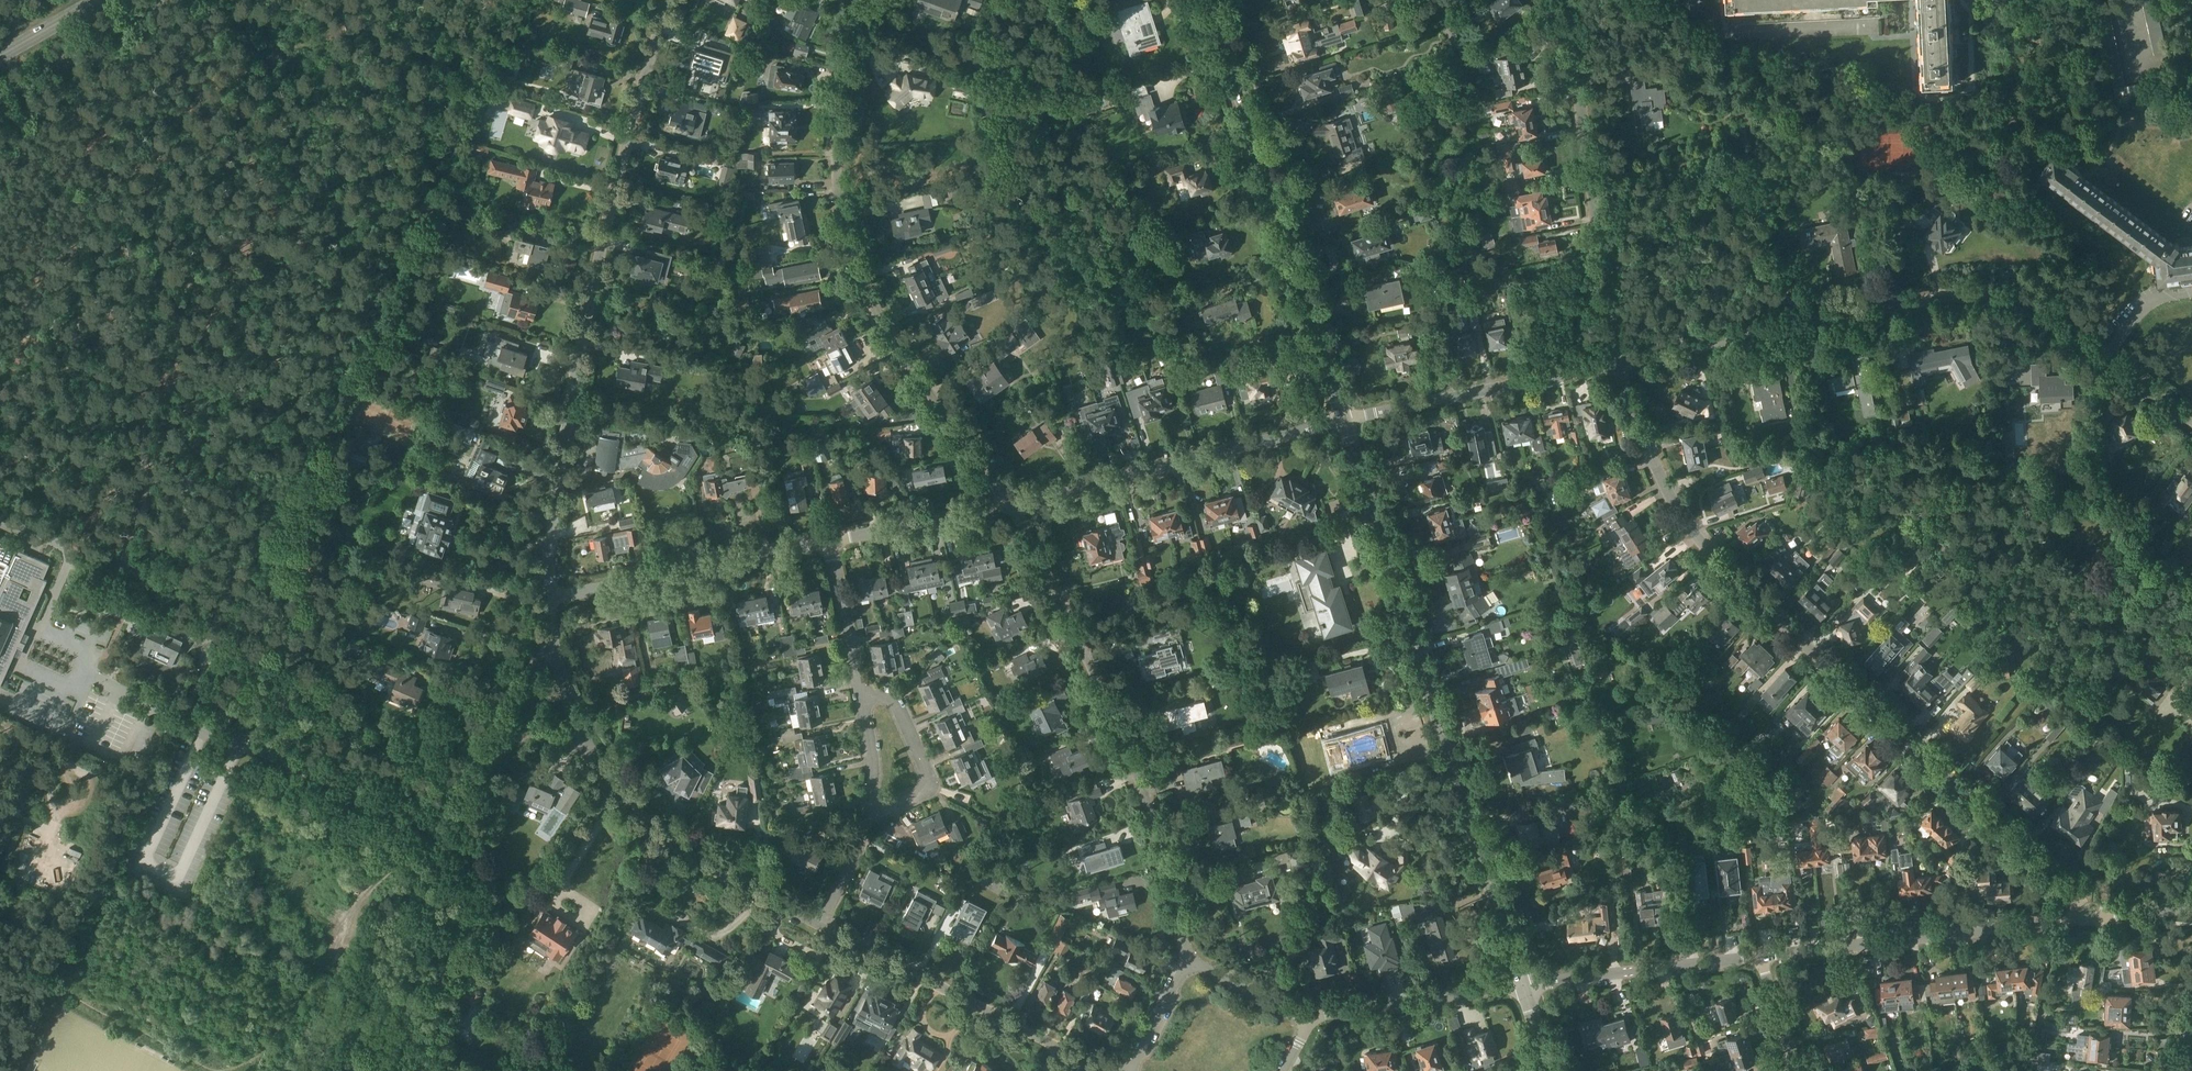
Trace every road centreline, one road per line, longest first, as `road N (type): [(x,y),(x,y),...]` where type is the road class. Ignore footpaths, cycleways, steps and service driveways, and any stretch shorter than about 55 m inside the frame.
road 1 (residential): [(2081,919),(2079,900),(1707,550),(1666,487),(1616,363)]
road 2 (residential): [(1616,363),(1972,300),(2018,306),(2191,436)]
road 3 (residential): [(549,596),(583,339),(623,166),(673,0)]
road 4 (tertiary): [(1521,982),(1343,420)]
road 5 (residential): [(1011,505),(873,303),(842,240),(832,196),(844,78),(864,0)]
road 6 (residential): [(1183,960),(1177,905),(1117,734),(1011,505)]
road 7 (tertiary): [(1343,420),(1210,0)]
road 8 (residential): [(1616,363),(1566,0)]
road 9 (residential): [(1011,505),(1343,420)]
road 10 (residential): [(1760,955),(2081,919)]
road 11 (residential): [(1106,1070),(819,922)]
road 12 (residential): [(819,922),(667,838),(585,748)]
road 13 (residential): [(549,596),(829,541)]
road 14 (residential): [(1343,420),(1616,363)]
road 15 (residential): [(1521,982),(1760,955)]
road 16 (residential): [(1305,1020),(1521,982)]
road 17 (residential): [(874,812),(920,795),(928,777),(896,699),(861,696)]
road 18 (residential): [(829,541),(1011,505)]
road 19 (unclassified): [(0,83),(144,0)]
road 20 (residential): [(861,696),(829,541)]
road 21 (residential): [(1305,1020),(1183,960)]
road 22 (residential): [(1183,960),(1126,1070)]
road 23 (residential): [(819,922),(874,812)]
road 24 (primary): [(0,62),(104,0)]
road 25 (residential): [(1796,1070),(1760,955)]

